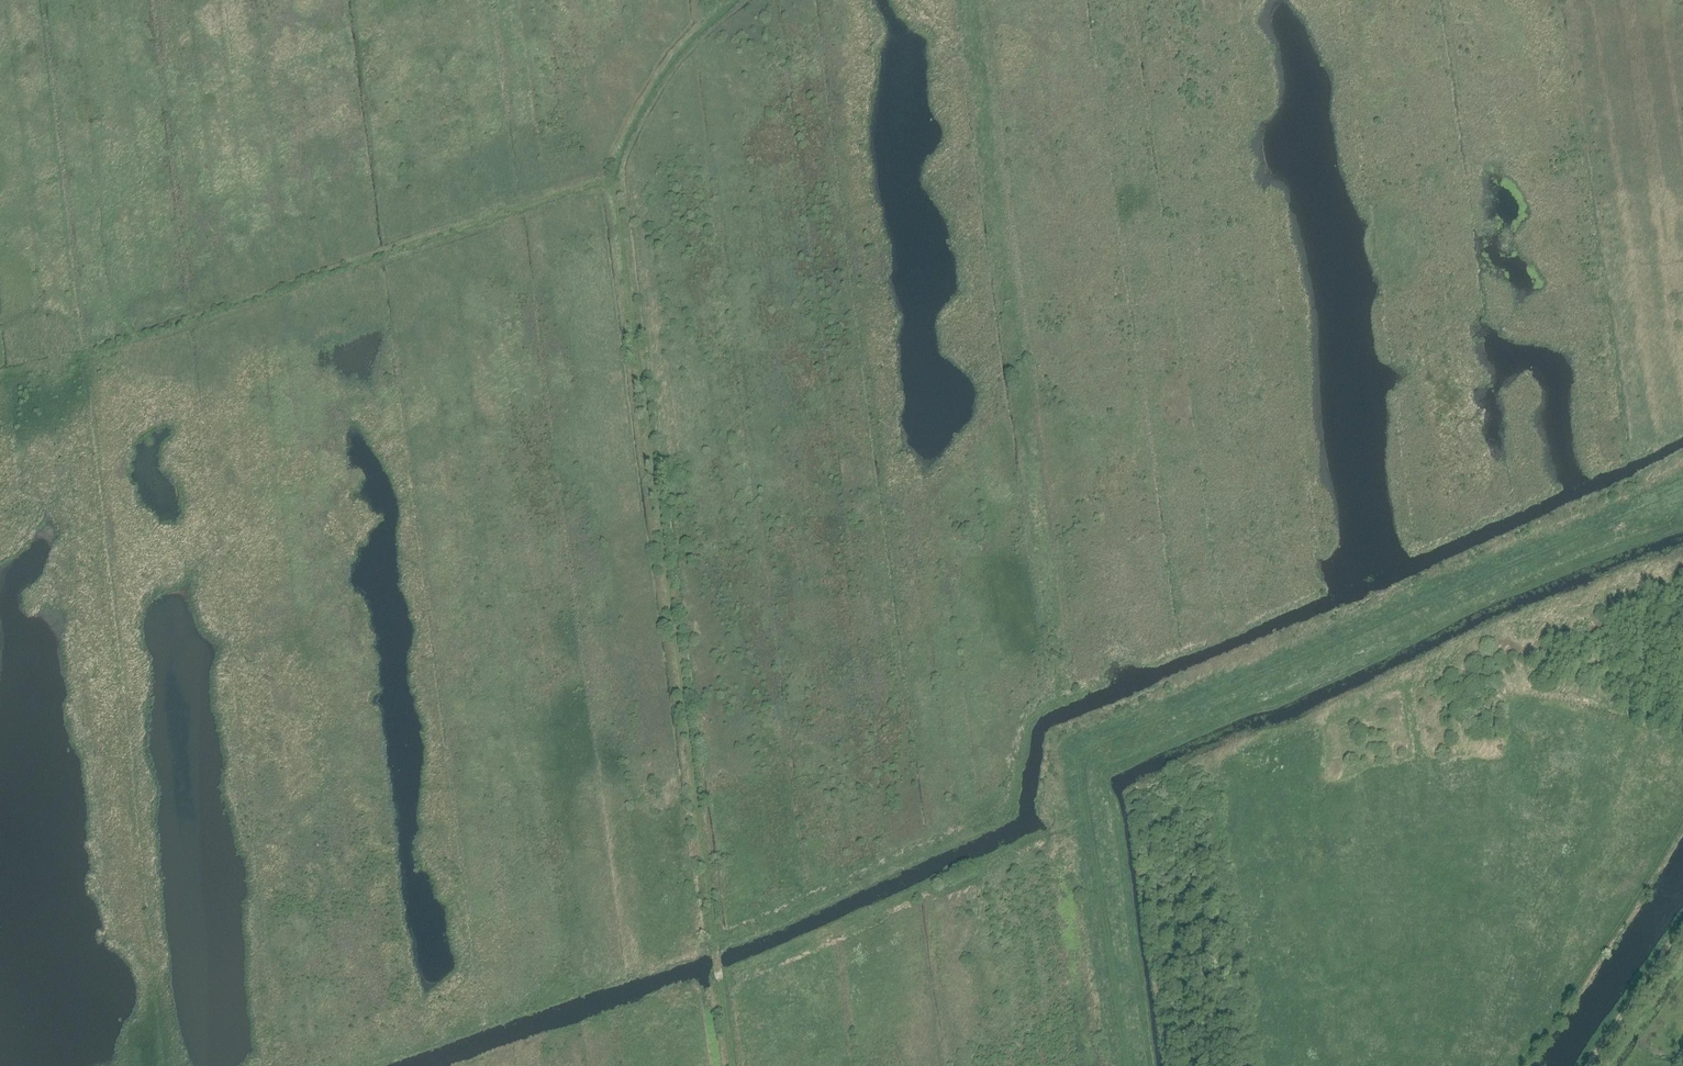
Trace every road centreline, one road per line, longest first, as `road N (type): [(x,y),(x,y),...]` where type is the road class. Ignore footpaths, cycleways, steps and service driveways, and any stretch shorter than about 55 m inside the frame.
road 1 (track): [(1522,1065),(1682,816)]
road 2 (track): [(1587,1065),(1682,923)]

